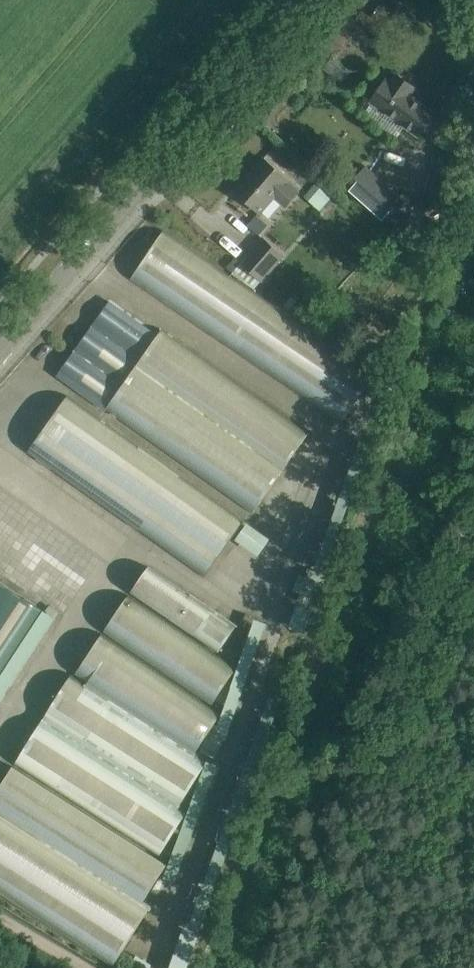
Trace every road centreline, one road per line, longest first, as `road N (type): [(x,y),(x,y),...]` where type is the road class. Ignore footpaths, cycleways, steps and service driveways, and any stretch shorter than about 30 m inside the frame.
road 1 (tertiary): [(0,349),(306,0)]

